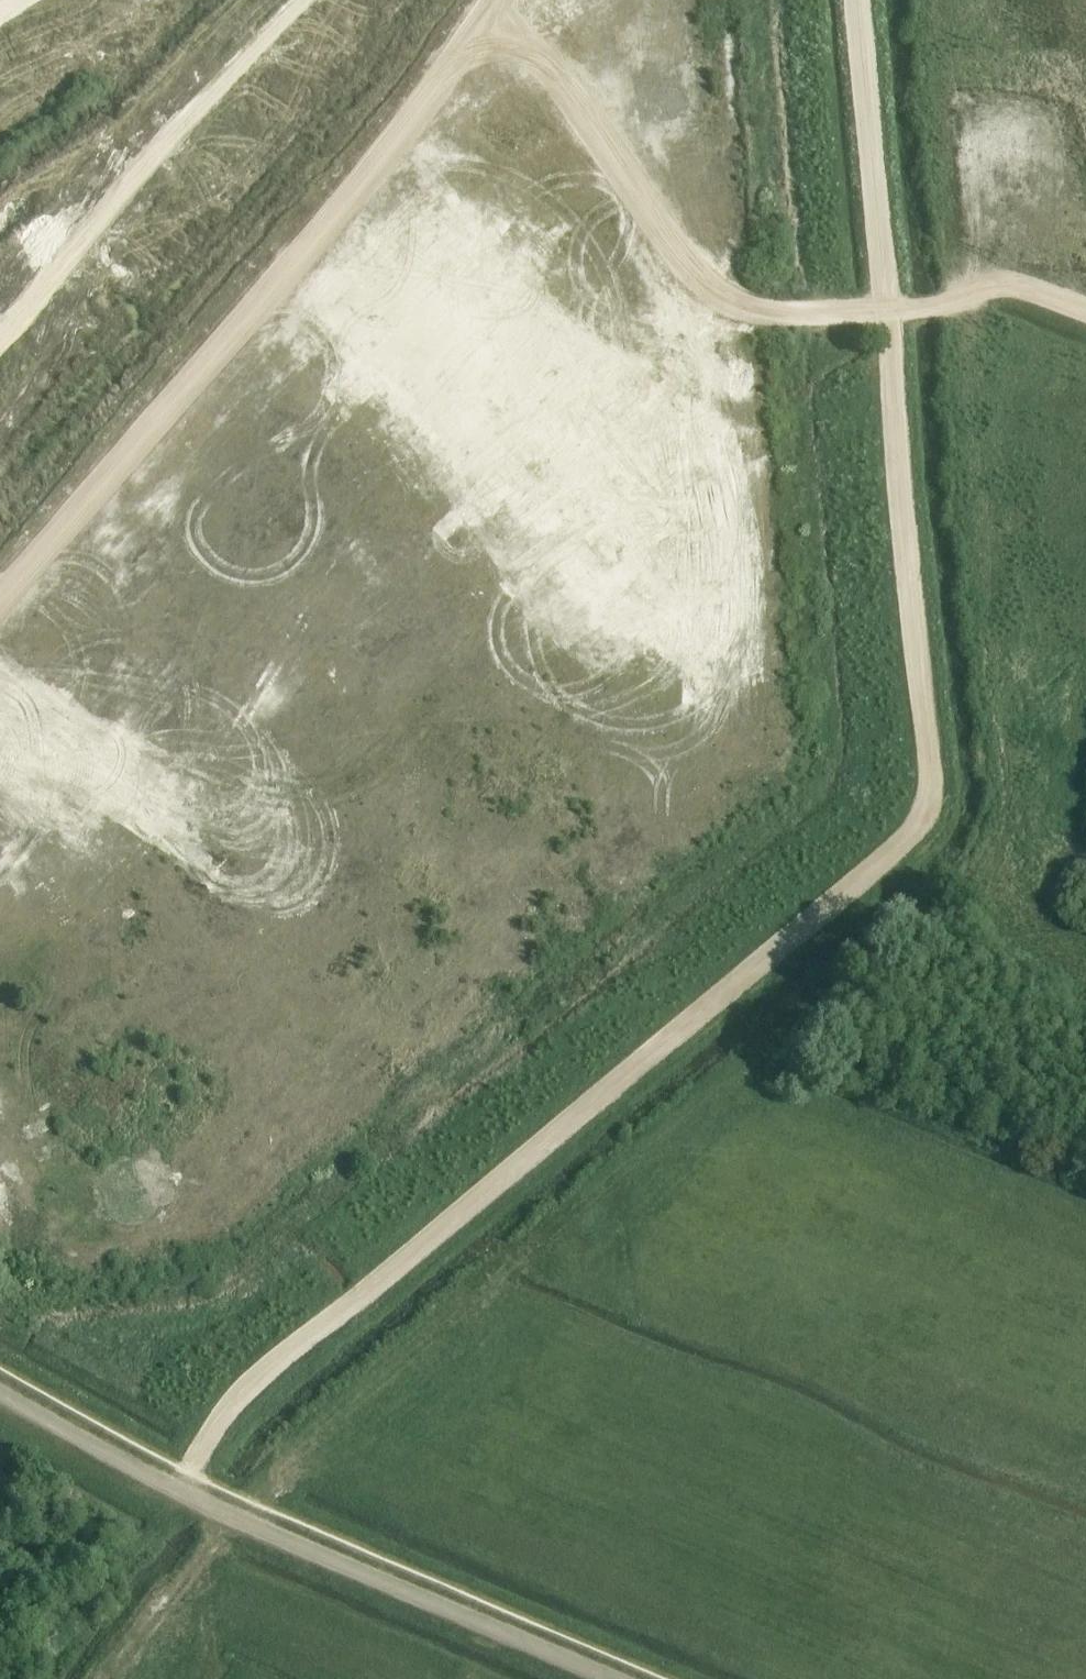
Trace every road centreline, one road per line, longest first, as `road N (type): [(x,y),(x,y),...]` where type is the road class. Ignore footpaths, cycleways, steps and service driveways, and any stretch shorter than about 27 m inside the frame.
road 1 (track): [(501,0),(307,251),(0,601)]
road 2 (track): [(616,1678),(174,1488),(0,1391)]

